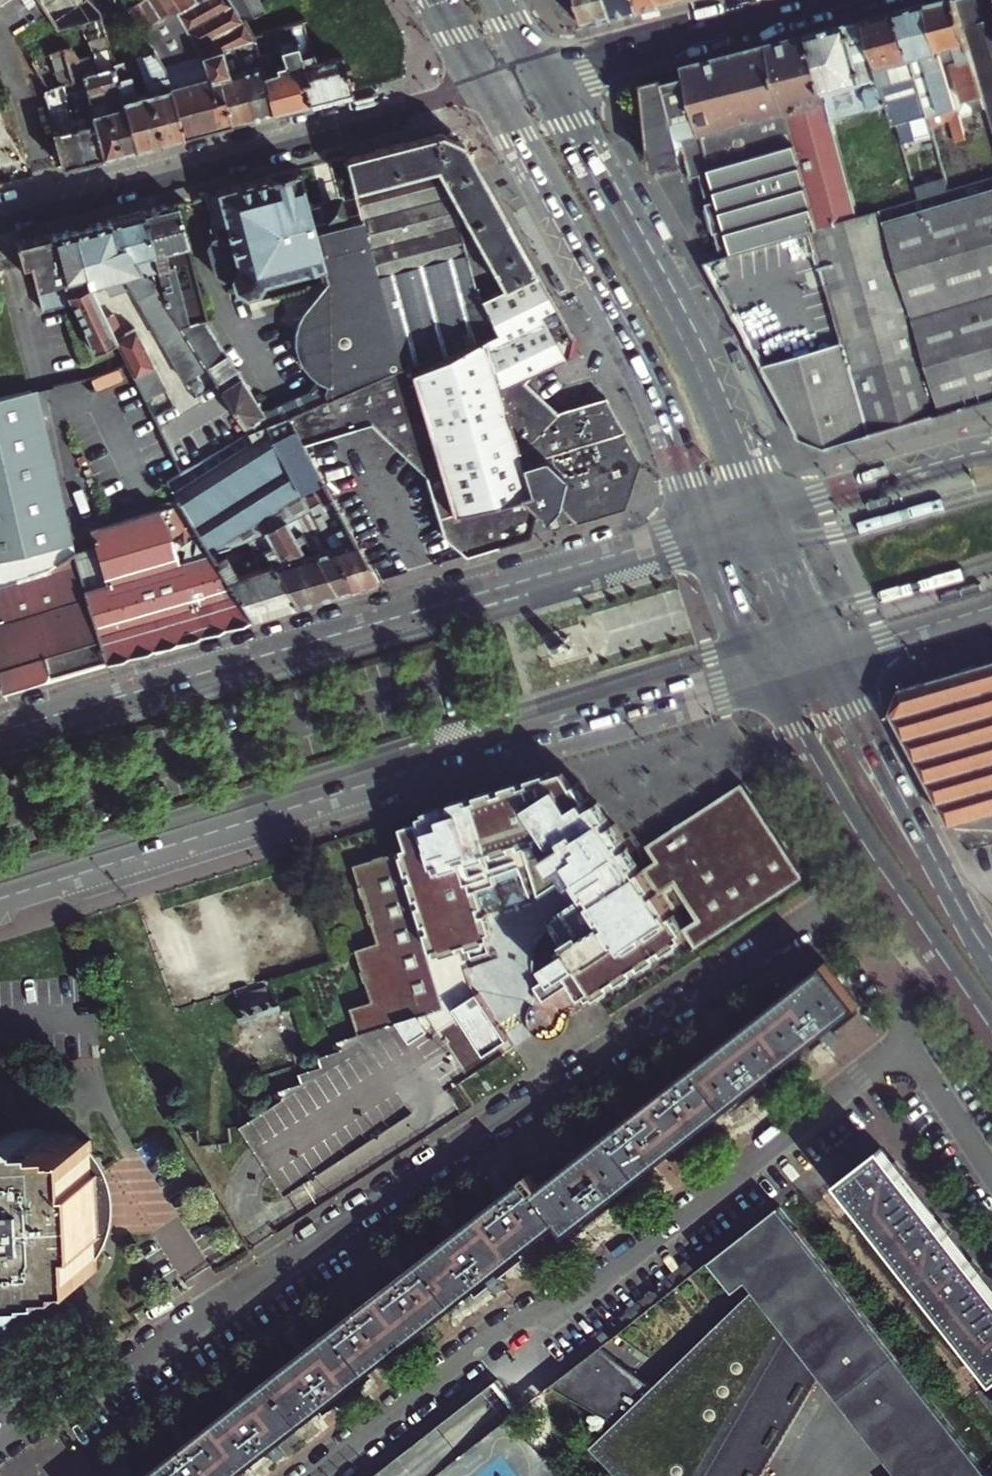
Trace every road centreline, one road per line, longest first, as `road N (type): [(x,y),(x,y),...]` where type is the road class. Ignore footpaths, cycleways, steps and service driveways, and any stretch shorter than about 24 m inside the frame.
road 1 (residential): [(882,960),(833,920),(794,928),(0,1455)]
road 2 (primary): [(0,902),(534,738),(763,680)]
road 3 (primary): [(707,525),(0,729)]
road 4 (residential): [(315,1475),(505,1332),(647,1248),(908,1042)]
road 5 (residential): [(496,88),(0,216)]
road 6 (primary): [(759,513),(671,318),(538,76)]
road 7 (primary): [(496,88),(656,379),(707,525)]
road 8 (secondary): [(991,958),(832,660)]
road 9 (secondary): [(763,680),(922,931)]
road 10 (residential): [(538,76),(824,0)]
road 11 (primary): [(991,450),(759,513)]
road 12 (primary): [(832,660),(991,609)]
road 13 (primary): [(707,525),(763,680)]
road 14 (primary): [(832,660),(759,513)]
road 15 (residential): [(991,1173),(908,1042)]
road 16 (secondary): [(922,931),(991,1035)]

